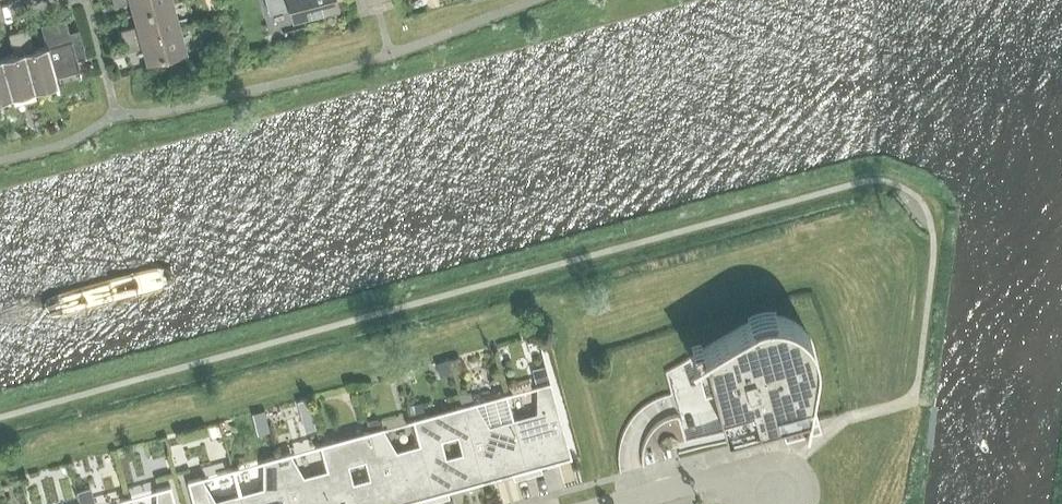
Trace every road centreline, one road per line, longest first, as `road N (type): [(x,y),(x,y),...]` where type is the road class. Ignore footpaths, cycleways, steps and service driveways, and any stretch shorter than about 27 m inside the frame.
road 1 (residential): [(614,503),(727,473),(750,477)]

